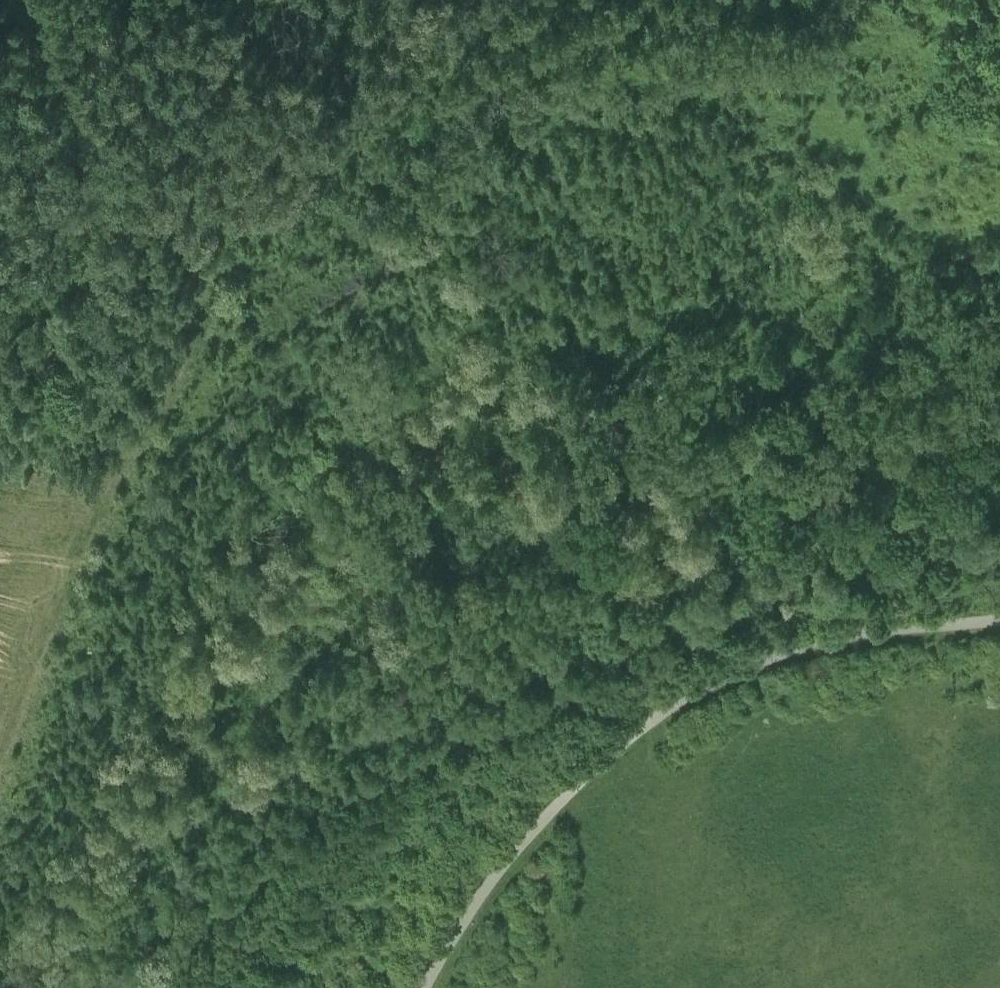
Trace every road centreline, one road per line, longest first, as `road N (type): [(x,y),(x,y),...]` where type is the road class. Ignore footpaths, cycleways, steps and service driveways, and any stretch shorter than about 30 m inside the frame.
road 1 (track): [(999,622),(833,640),(731,675),(677,705),(599,766),(519,850),(427,987)]

